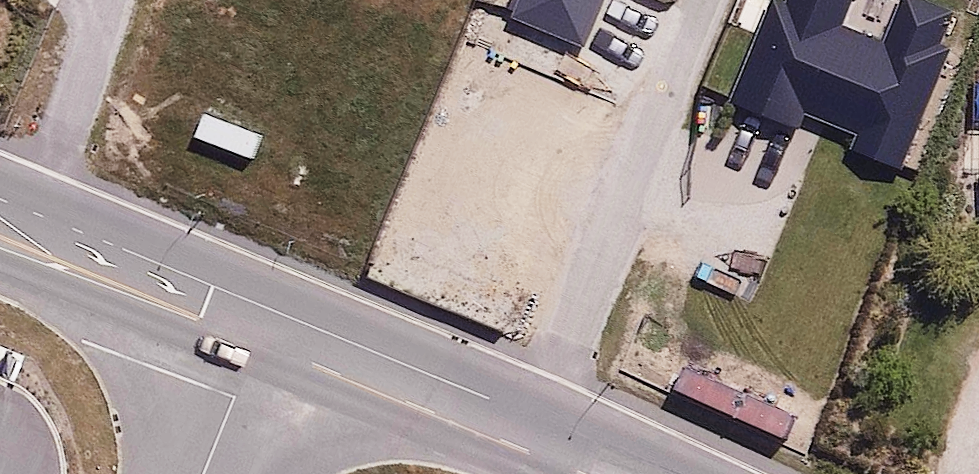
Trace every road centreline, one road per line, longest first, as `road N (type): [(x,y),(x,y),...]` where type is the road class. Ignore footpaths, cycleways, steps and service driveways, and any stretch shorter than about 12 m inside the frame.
road 1 (residential): [(682,0),(523,449)]
road 2 (unclassified): [(257,342),(523,449)]
road 3 (residential): [(115,0),(19,244)]
road 4 (unclassified): [(19,244),(257,342)]
road 5 (residential): [(257,342),(204,473)]

